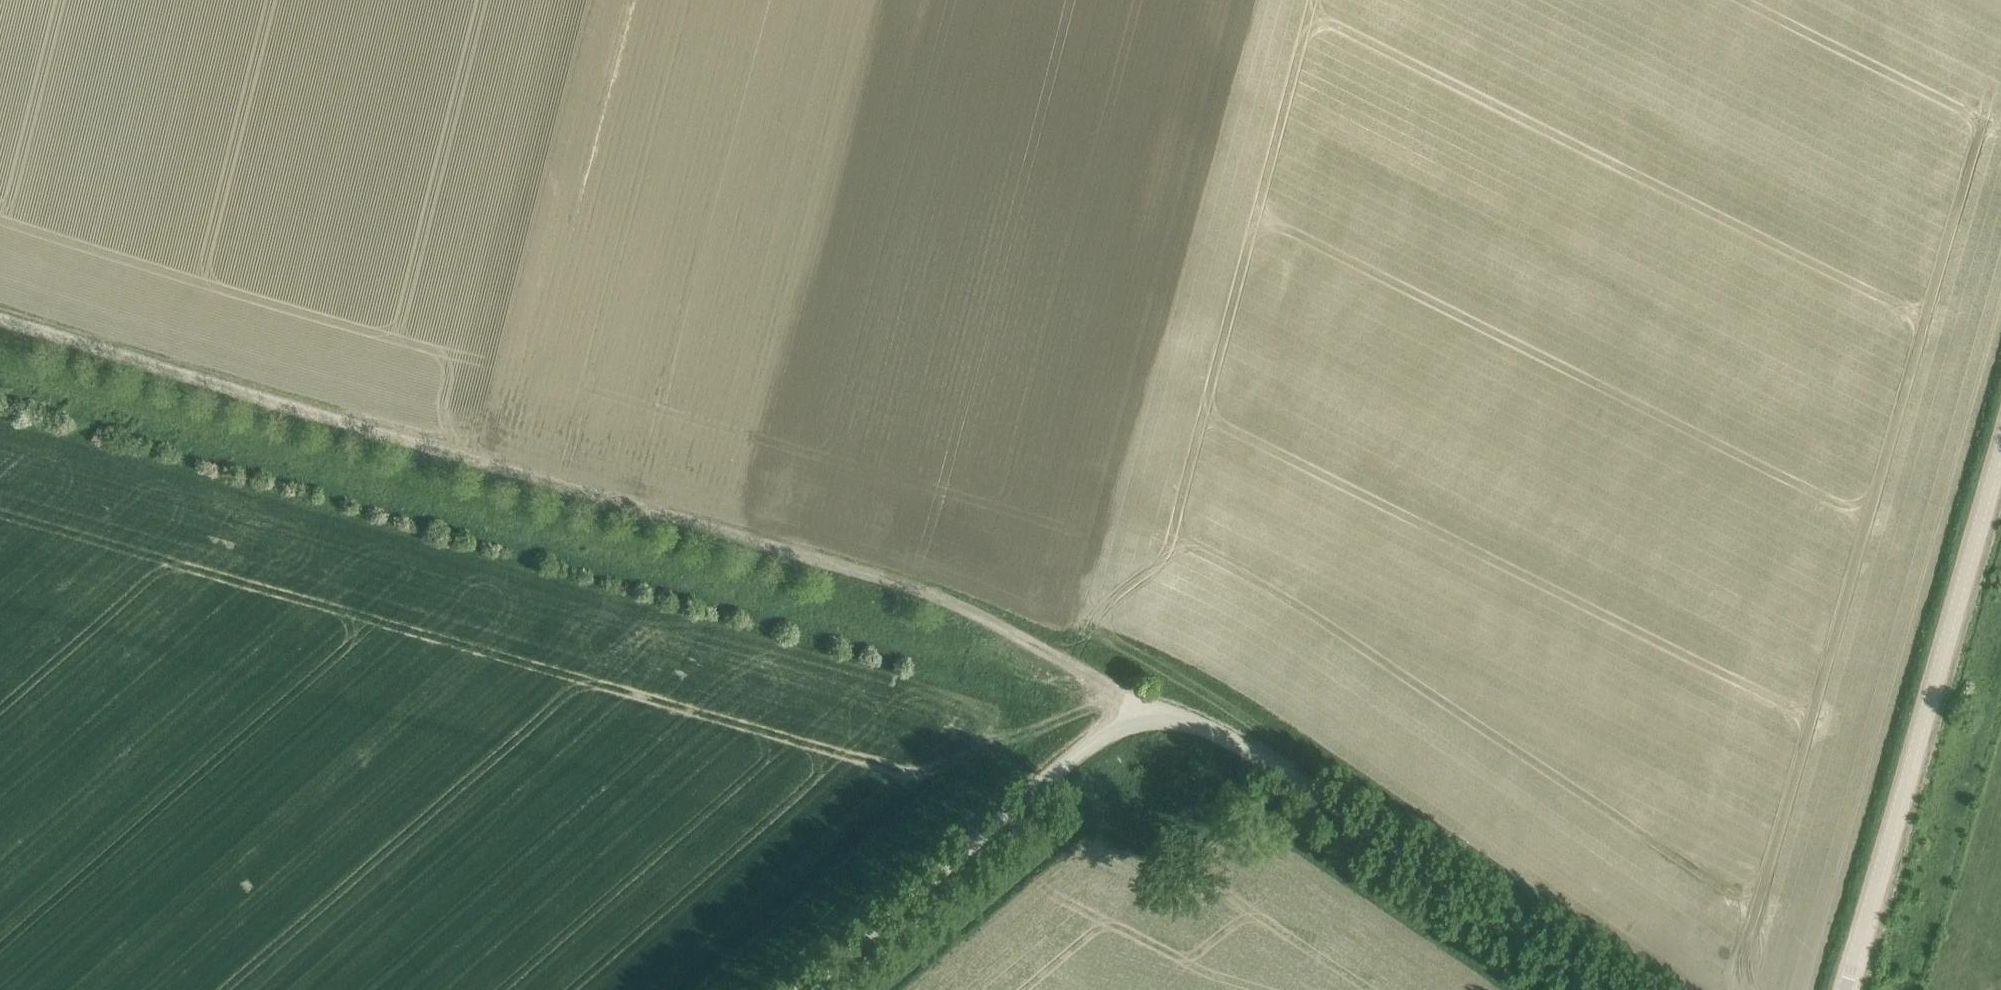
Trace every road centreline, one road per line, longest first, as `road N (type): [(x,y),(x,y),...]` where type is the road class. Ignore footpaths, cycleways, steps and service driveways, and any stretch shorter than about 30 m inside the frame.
road 1 (unclassified): [(802,989),(1085,747),(1135,721),(1173,718),(1210,730),(1620,989)]
road 2 (unclassified): [(1844,989),(2000,441)]

